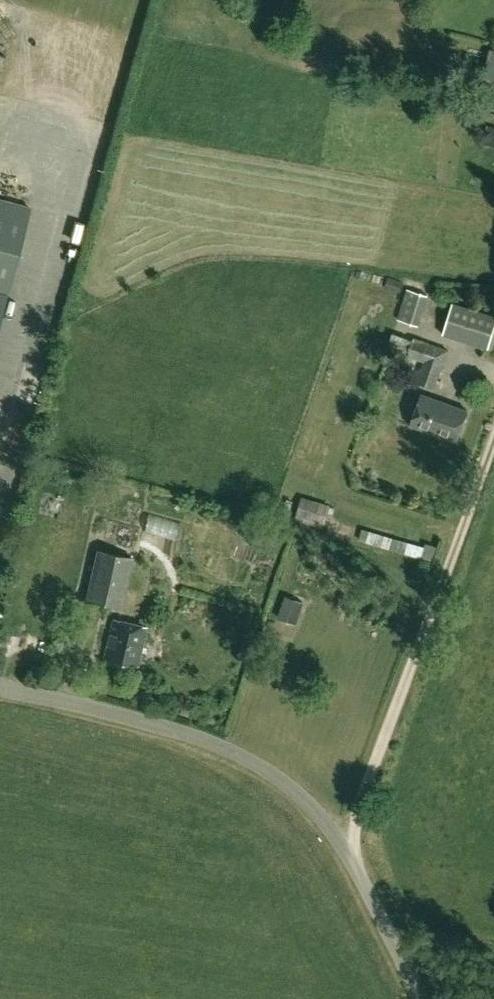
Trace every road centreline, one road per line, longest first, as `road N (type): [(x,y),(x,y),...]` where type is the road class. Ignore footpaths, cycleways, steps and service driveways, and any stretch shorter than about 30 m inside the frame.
road 1 (unclassified): [(352,859),(362,791),(493,442)]
road 2 (unclassified): [(352,859),(287,782),(215,742),(0,686)]
road 3 (unclassified): [(424,998),(352,859)]

